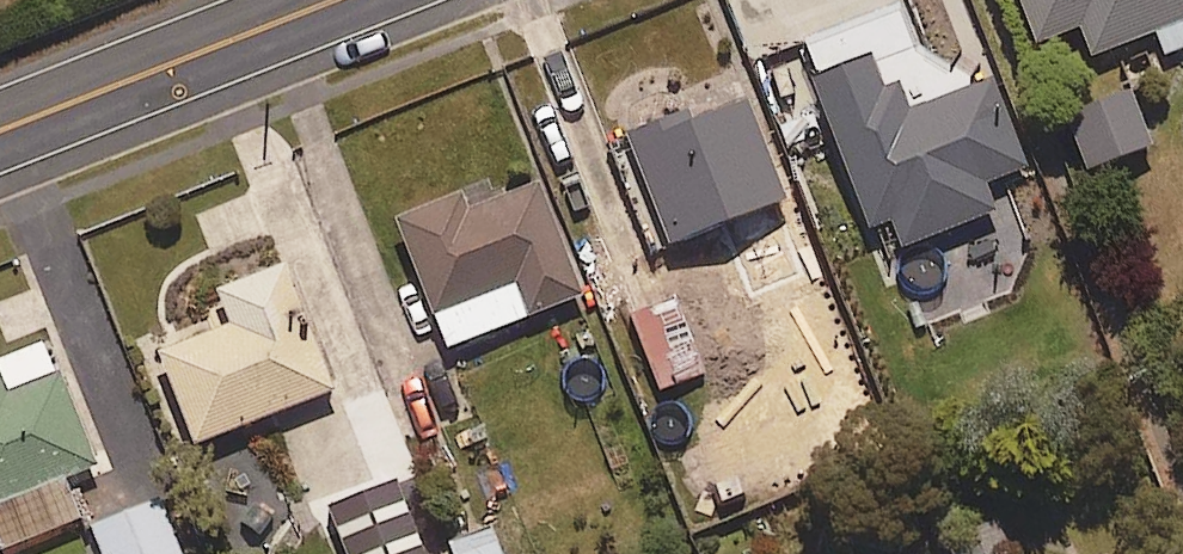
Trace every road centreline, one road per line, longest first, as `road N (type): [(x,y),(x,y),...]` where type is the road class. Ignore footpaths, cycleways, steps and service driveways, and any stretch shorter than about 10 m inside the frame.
road 1 (secondary): [(332,0),(0,130)]

